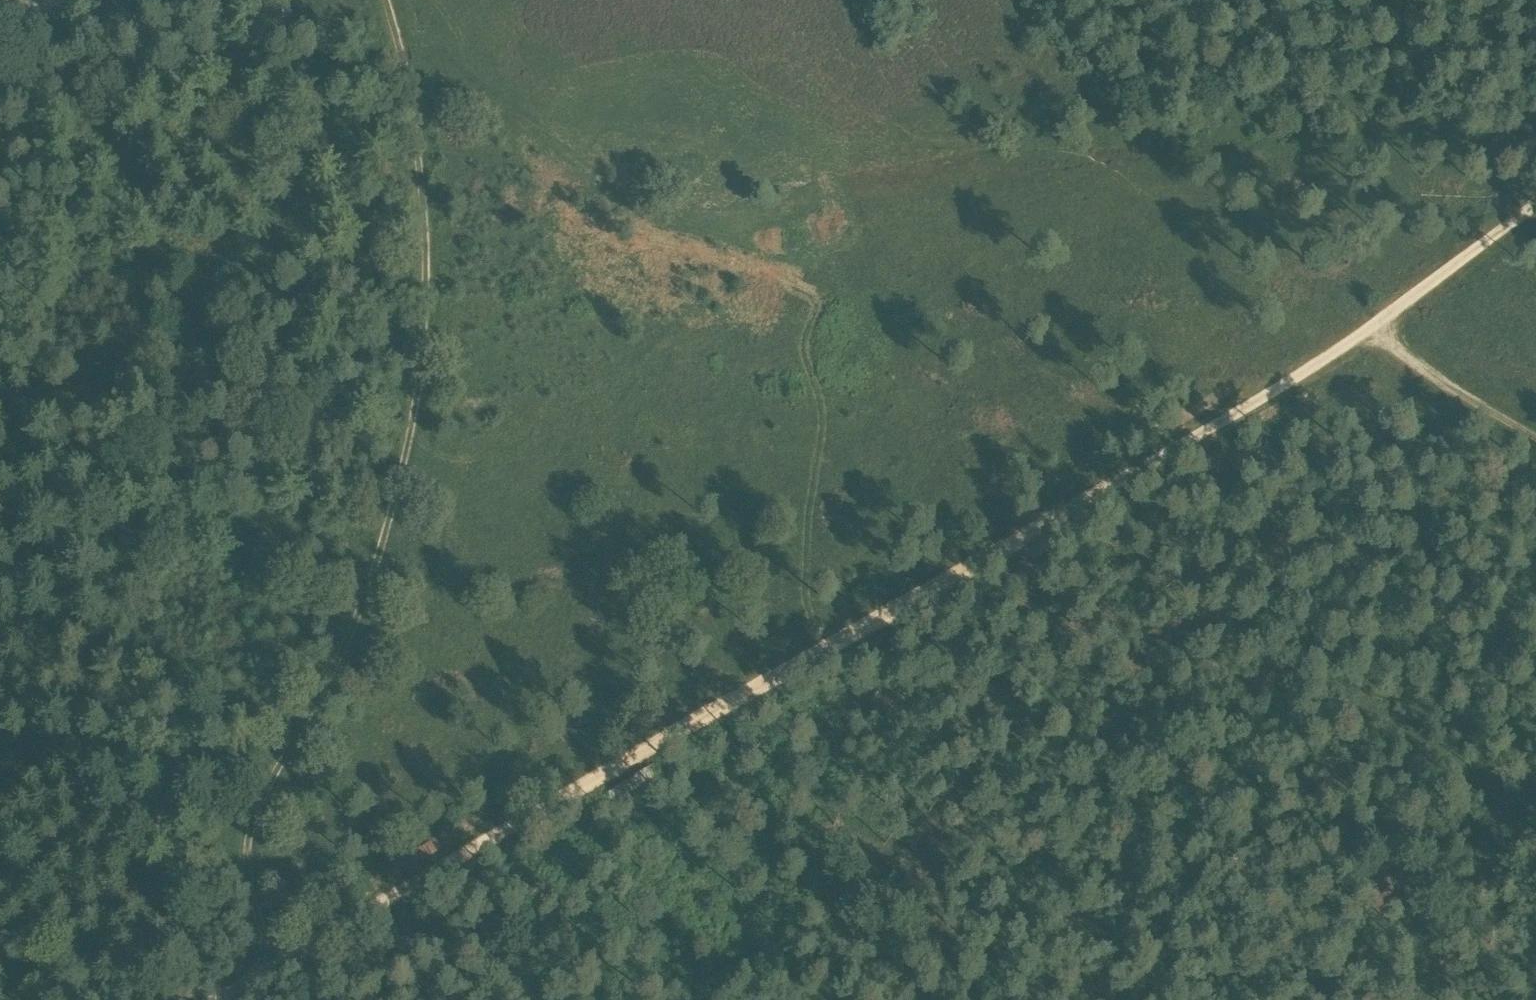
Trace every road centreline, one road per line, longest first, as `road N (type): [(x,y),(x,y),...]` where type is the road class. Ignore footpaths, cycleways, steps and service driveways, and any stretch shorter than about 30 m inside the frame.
road 1 (track): [(1535,208),(1151,475),(285,978)]
road 2 (track): [(285,978),(258,914),(250,836),(360,616),(405,459),(426,333),(418,119),(391,0)]
road 3 (track): [(0,107),(189,0)]
road 4 (track): [(1535,444),(1357,339)]
road 5 (track): [(291,0),(413,77)]

